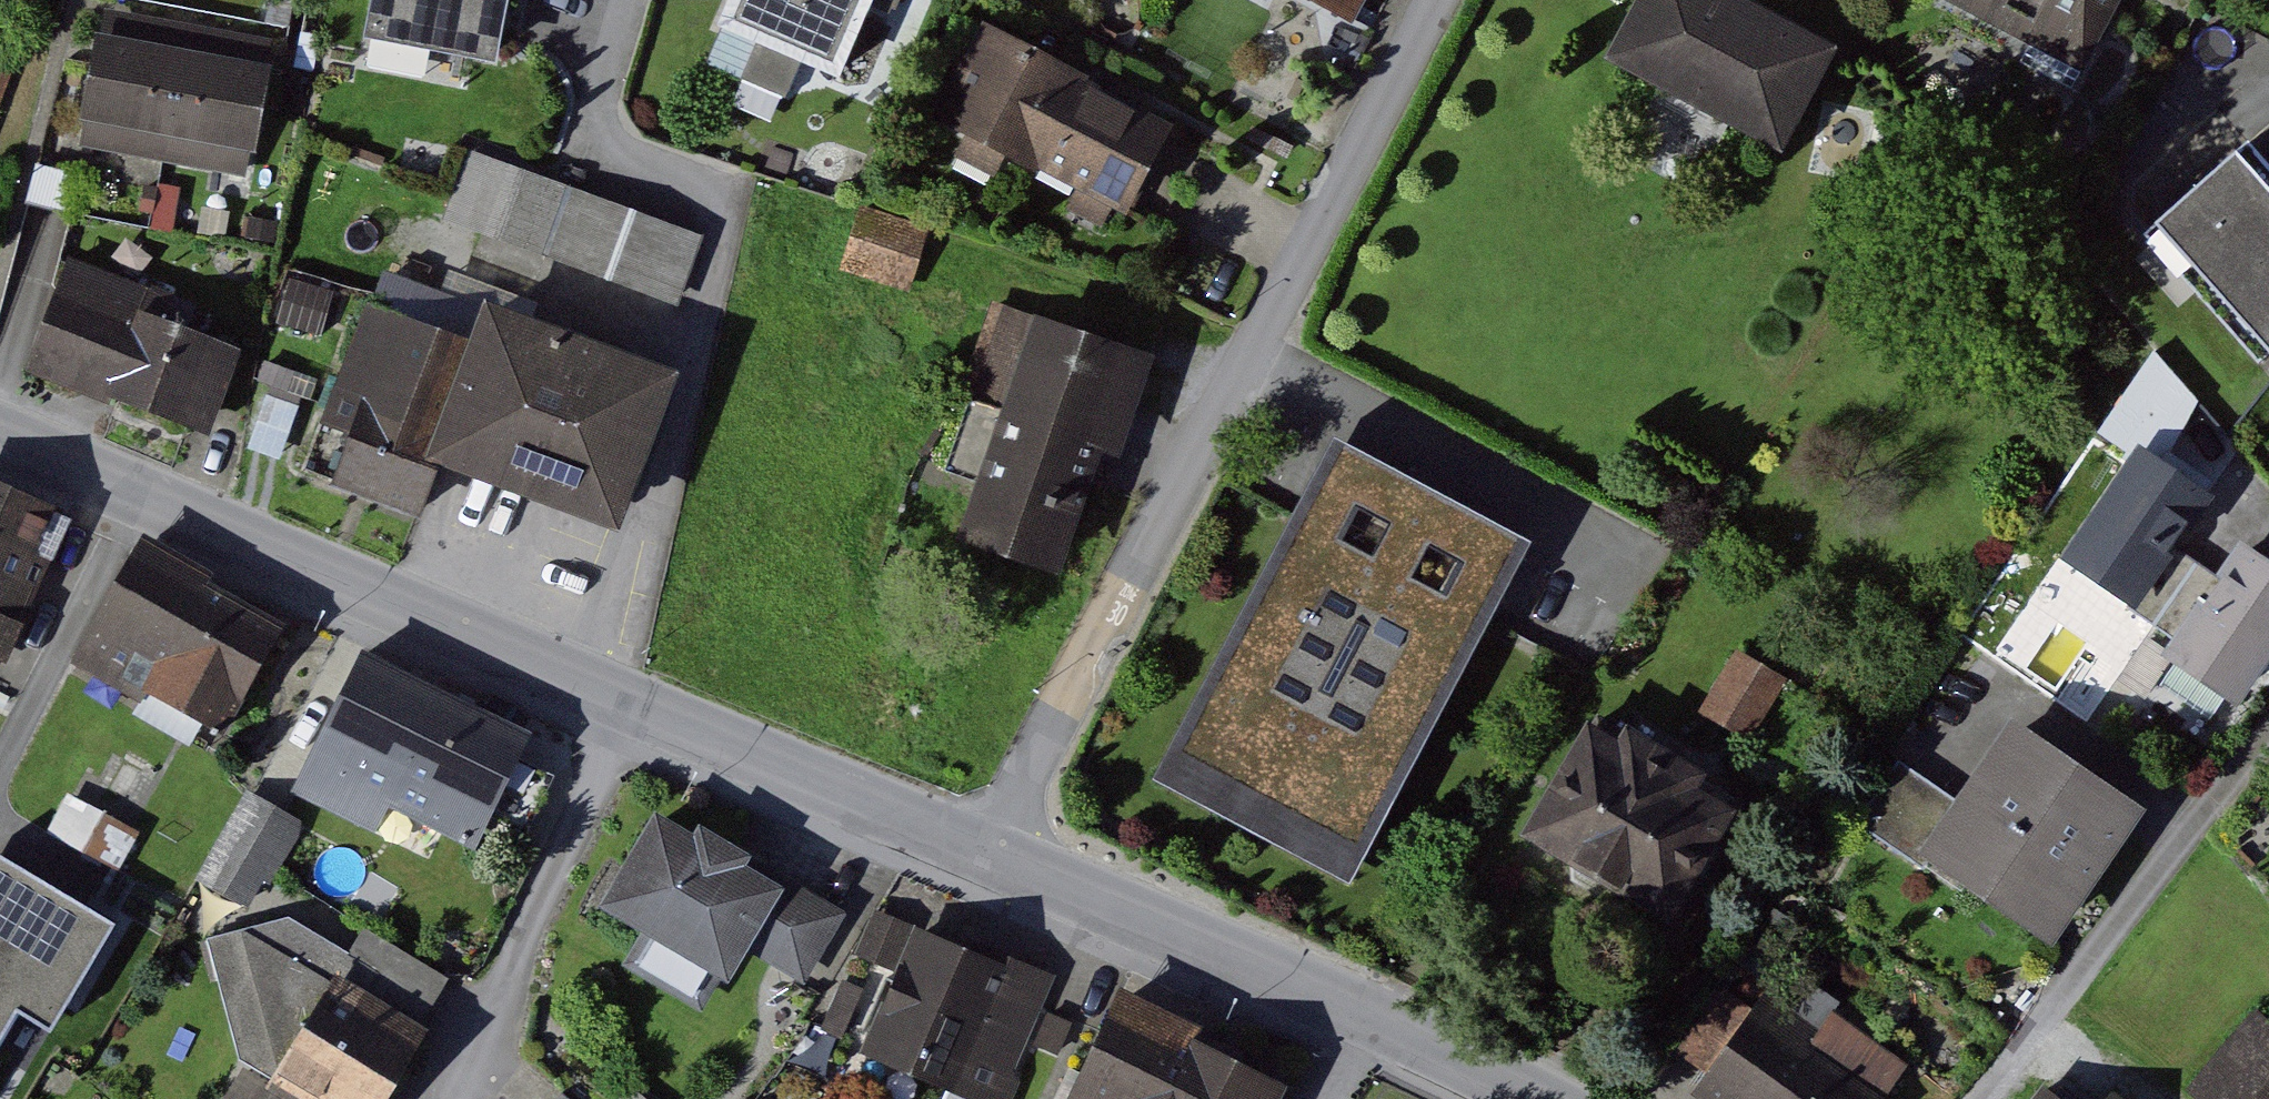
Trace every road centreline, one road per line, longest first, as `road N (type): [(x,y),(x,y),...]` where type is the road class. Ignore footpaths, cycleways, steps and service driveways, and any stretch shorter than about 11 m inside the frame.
road 1 (residential): [(1442,0),(987,850)]
road 2 (residential): [(606,685),(684,445),(743,194),(602,136),(641,0)]
road 3 (residential): [(606,685),(0,432)]
road 4 (residential): [(638,699),(443,1098)]
road 5 (residential): [(1385,1023),(987,850)]
road 6 (residential): [(987,850),(638,699)]
road 7 (residential): [(1530,1098),(1385,1023)]

